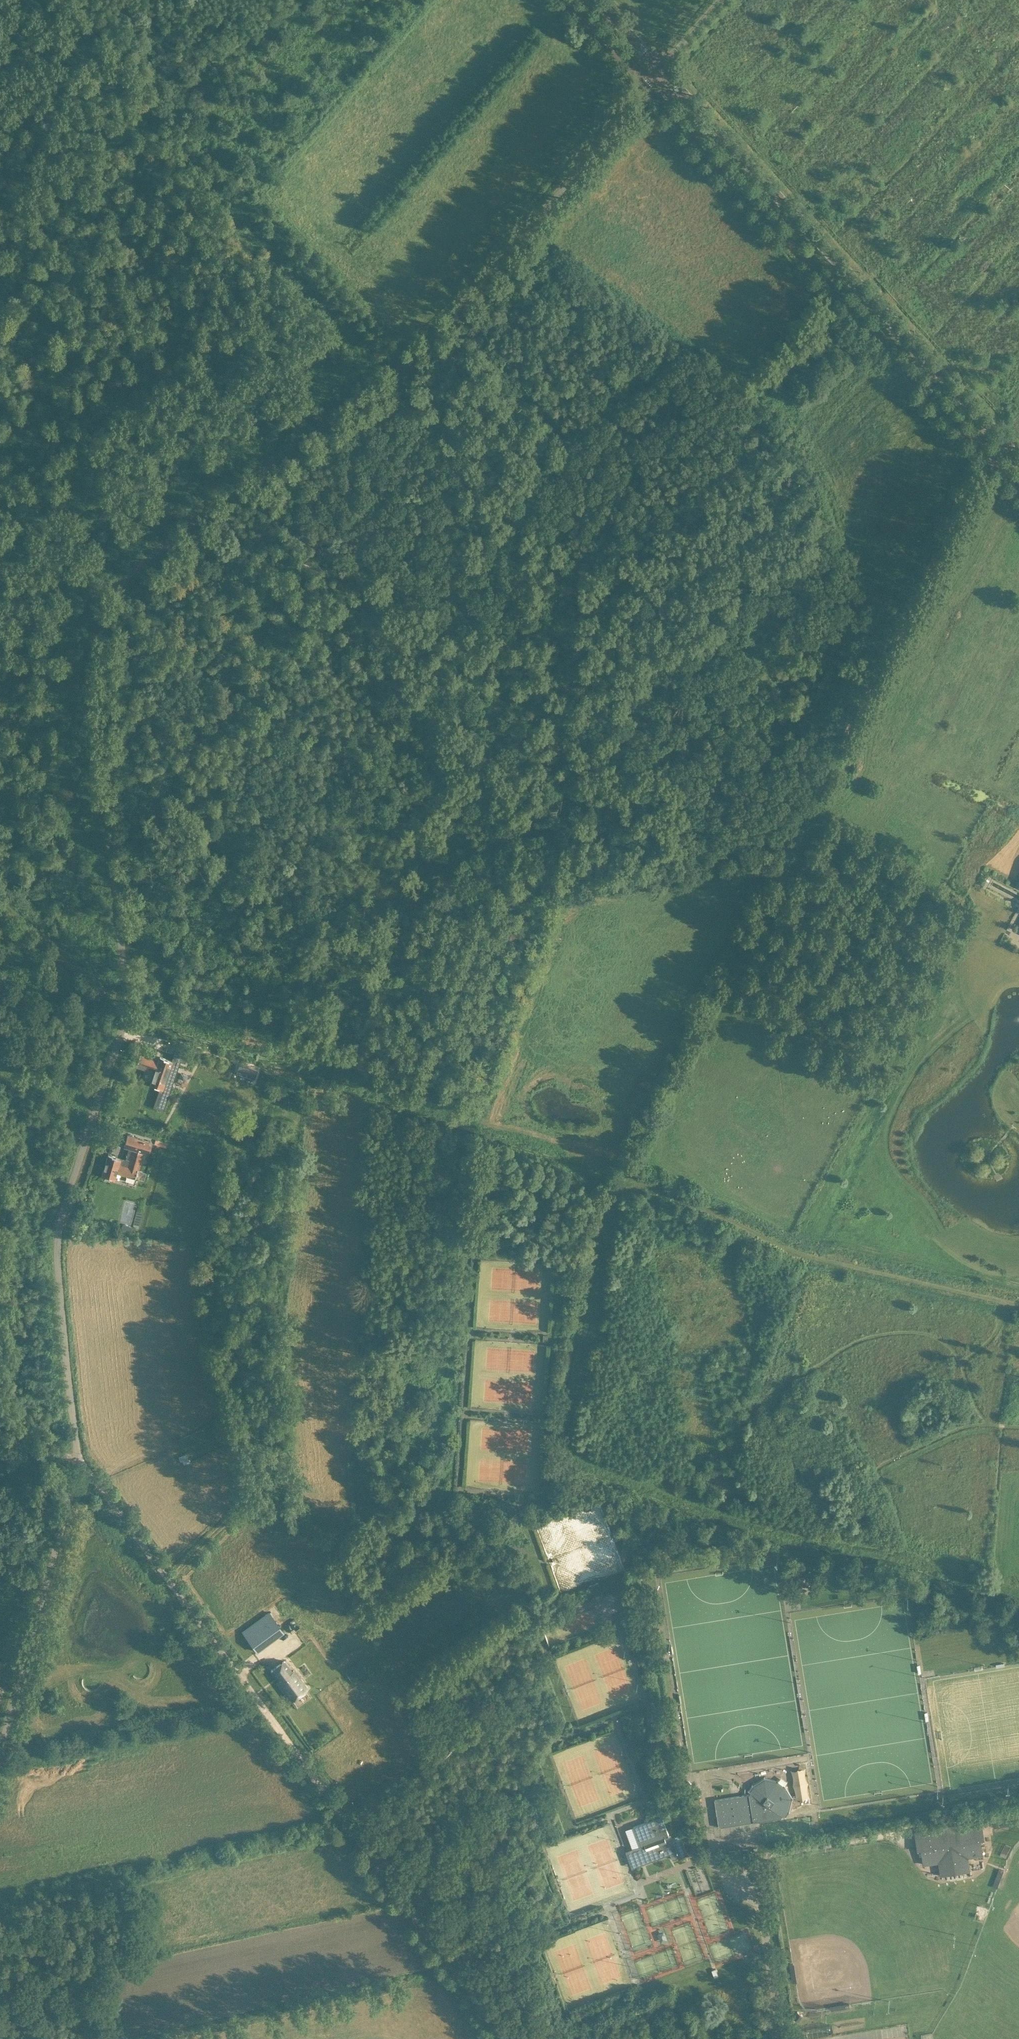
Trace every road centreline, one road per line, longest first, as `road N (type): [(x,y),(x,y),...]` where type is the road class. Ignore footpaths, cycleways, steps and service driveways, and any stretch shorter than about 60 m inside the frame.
road 1 (unclassified): [(665,70),(443,330),(122,578),(108,601),(99,694),(123,1009),(61,1222),(80,1462)]
road 2 (track): [(991,462),(918,589),(636,1160),(636,1174)]
road 3 (tertiary): [(665,70),(1018,458)]
road 4 (unclassified): [(509,2038),(269,1708)]
road 5 (track): [(636,1174),(823,1259),(1018,1305)]
road 6 (unclassified): [(80,1462),(269,1708)]
road 7 (track): [(171,1579),(255,1505),(331,1530),(444,1551)]
road 8 (unclassified): [(0,1740),(80,1462)]
road 9 (track): [(124,994),(109,991),(0,902)]

